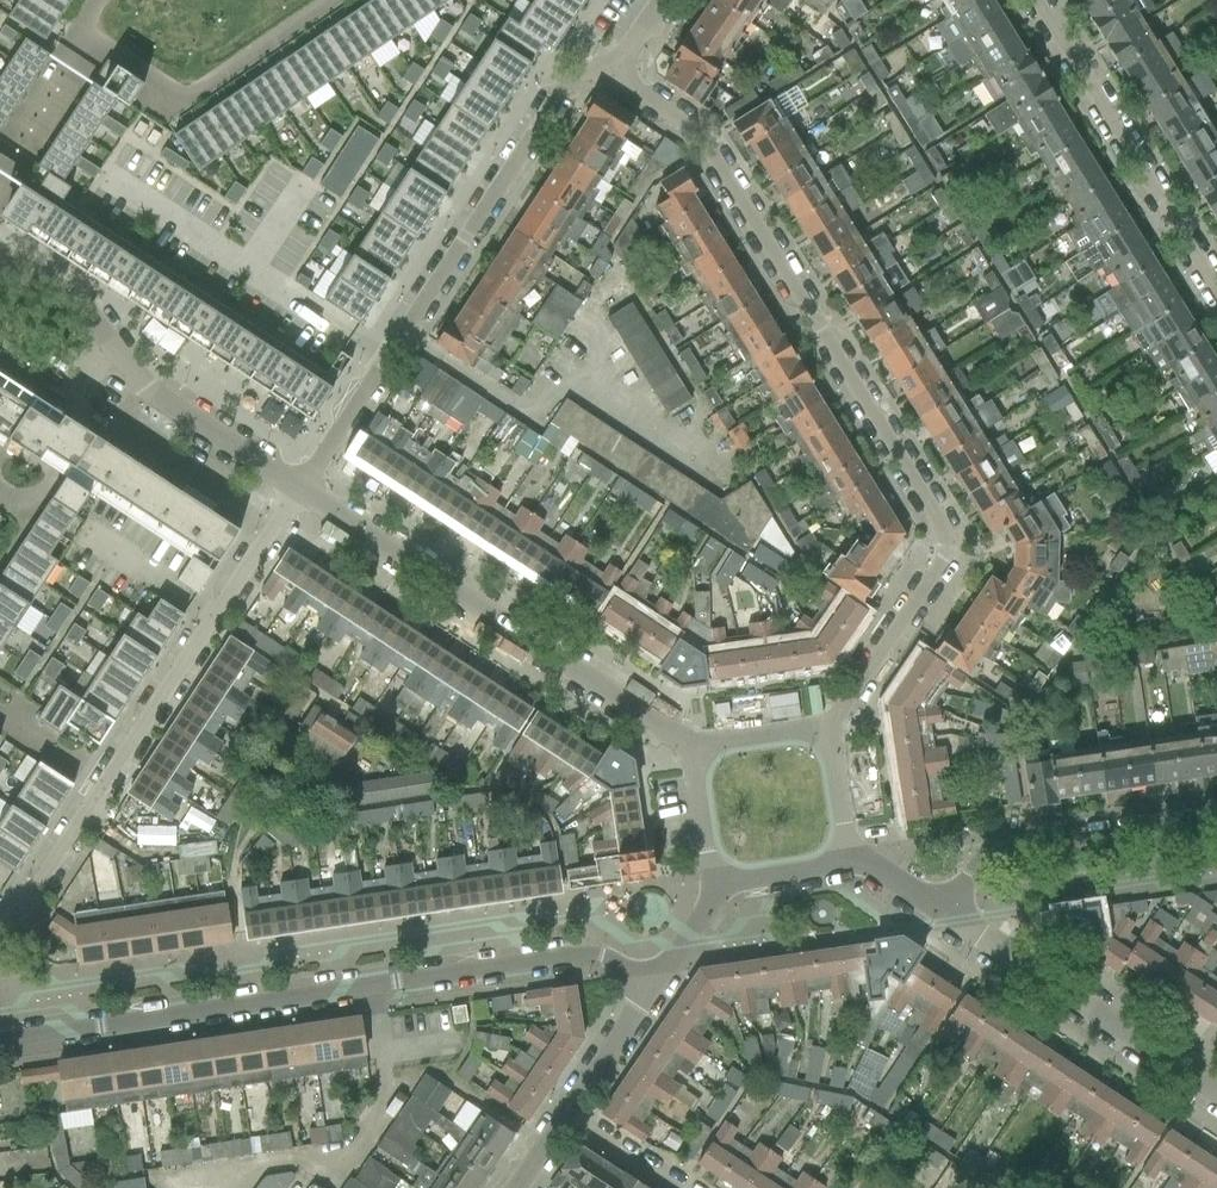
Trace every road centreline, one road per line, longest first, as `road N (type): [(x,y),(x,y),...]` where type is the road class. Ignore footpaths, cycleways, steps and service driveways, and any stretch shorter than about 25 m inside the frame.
road 1 (residential): [(821,738),(938,565),(942,532),(708,152),(634,91),(615,63)]
road 2 (residential): [(0,1043),(581,954),(602,957),(649,991)]
road 3 (residential): [(0,944),(300,491)]
road 4 (residential): [(300,491),(559,95),(572,80),(615,63)]
road 5 (residential): [(698,756),(300,491)]
road 6 (residential): [(300,491),(158,398),(74,305),(0,261)]
road 7 (residential): [(1039,0),(1216,288)]
road 8 (residential): [(1216,1092),(942,914)]
road 9 (residential): [(942,914),(991,855),(1216,822)]
road 10 (residential): [(566,1114),(649,991)]
road 11 (residential): [(649,991),(724,875)]
road 12 (residential): [(566,1114),(680,1187)]
road 13 (residential): [(821,738),(786,732),(722,742),(698,756)]
road 14 (residential): [(698,756),(707,854),(724,875)]
road 15 (residential): [(724,875),(752,880),(817,870),(841,851)]

